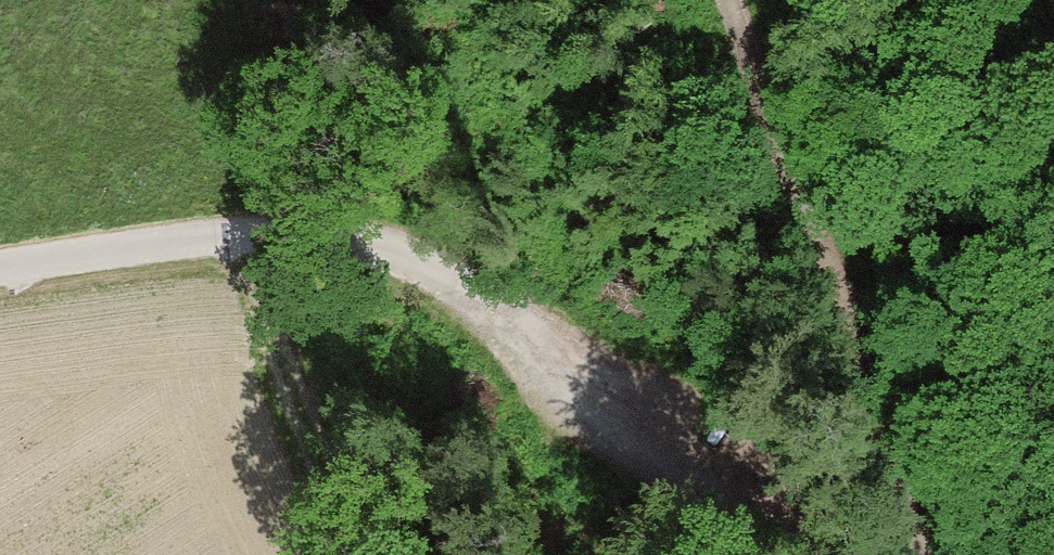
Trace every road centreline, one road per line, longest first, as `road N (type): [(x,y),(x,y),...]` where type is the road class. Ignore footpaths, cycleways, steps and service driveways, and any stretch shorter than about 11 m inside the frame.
road 1 (track): [(926,554),(736,0)]
road 2 (track): [(395,253),(494,307),(603,417),(793,554)]
road 3 (unclassified): [(0,264),(258,229),(395,253)]

